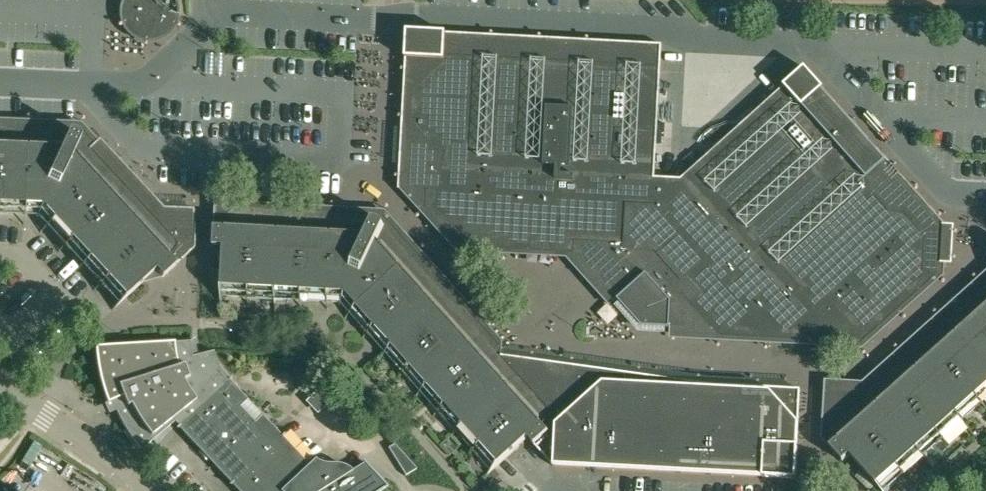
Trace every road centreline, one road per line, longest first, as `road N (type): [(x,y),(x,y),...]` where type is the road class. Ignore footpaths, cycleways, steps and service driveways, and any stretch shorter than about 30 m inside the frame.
road 1 (unclassified): [(0,84),(132,87),(231,11),(426,15),(827,44),(954,198),(985,199)]
road 2 (residential): [(147,490),(118,462),(0,384)]

